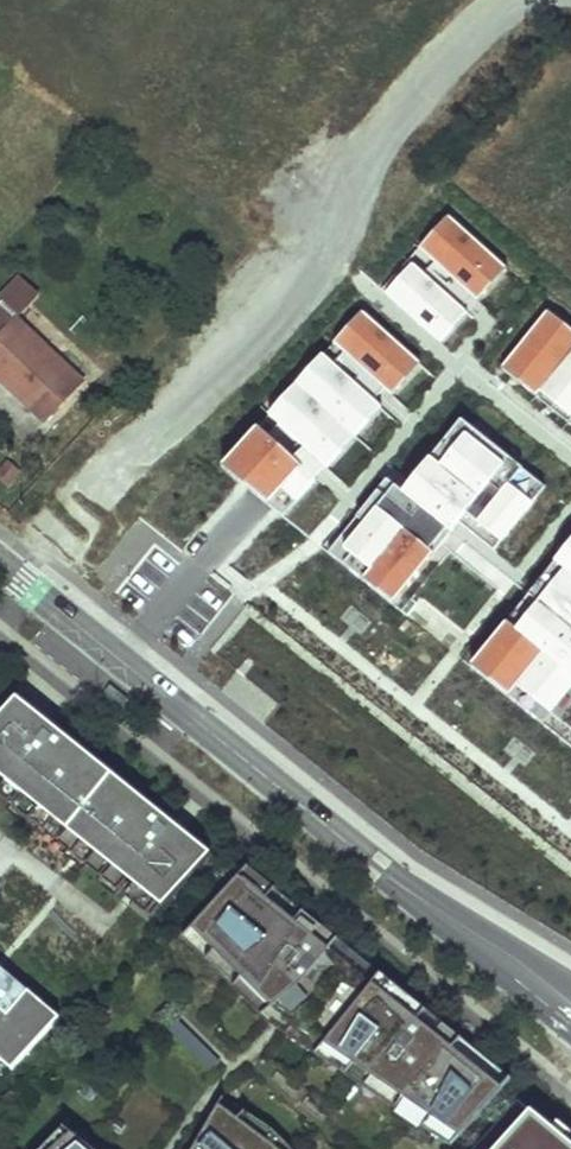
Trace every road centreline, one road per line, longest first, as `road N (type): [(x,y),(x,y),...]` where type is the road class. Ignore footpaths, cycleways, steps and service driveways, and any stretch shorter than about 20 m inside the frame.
road 1 (secondary): [(0,564),(376,866),(570,1002)]

